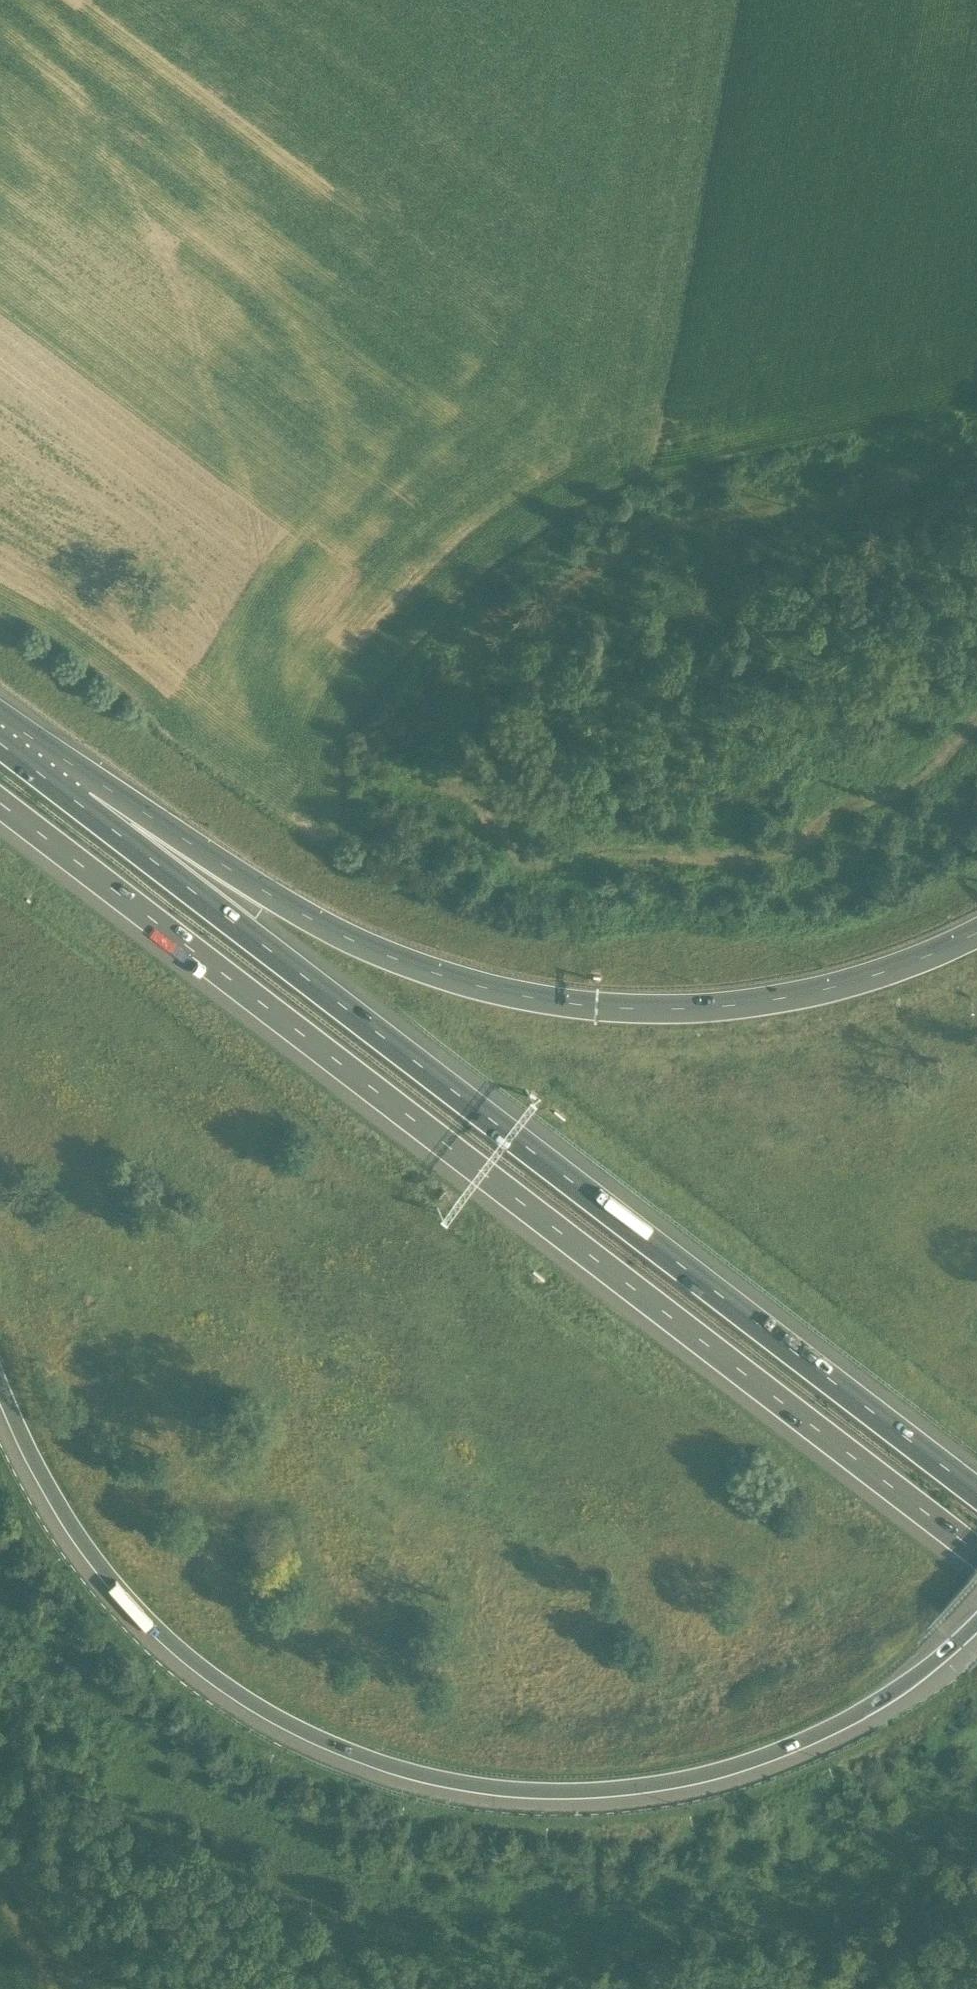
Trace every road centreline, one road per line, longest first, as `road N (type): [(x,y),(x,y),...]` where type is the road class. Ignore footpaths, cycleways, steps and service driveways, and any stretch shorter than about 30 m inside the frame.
road 1 (motorway): [(0,803),(976,1552)]
road 2 (motorway): [(0,1389),(70,1527),(154,1627),(274,1715),(420,1773),(561,1791),(630,1788),(726,1768),(859,1712),(918,1674),(976,1620)]
road 3 (motorway): [(976,1492),(78,804)]
road 4 (motorway): [(976,932),(891,970),(793,997),(702,1008),(561,1003),(462,982),(379,950),(78,804)]

